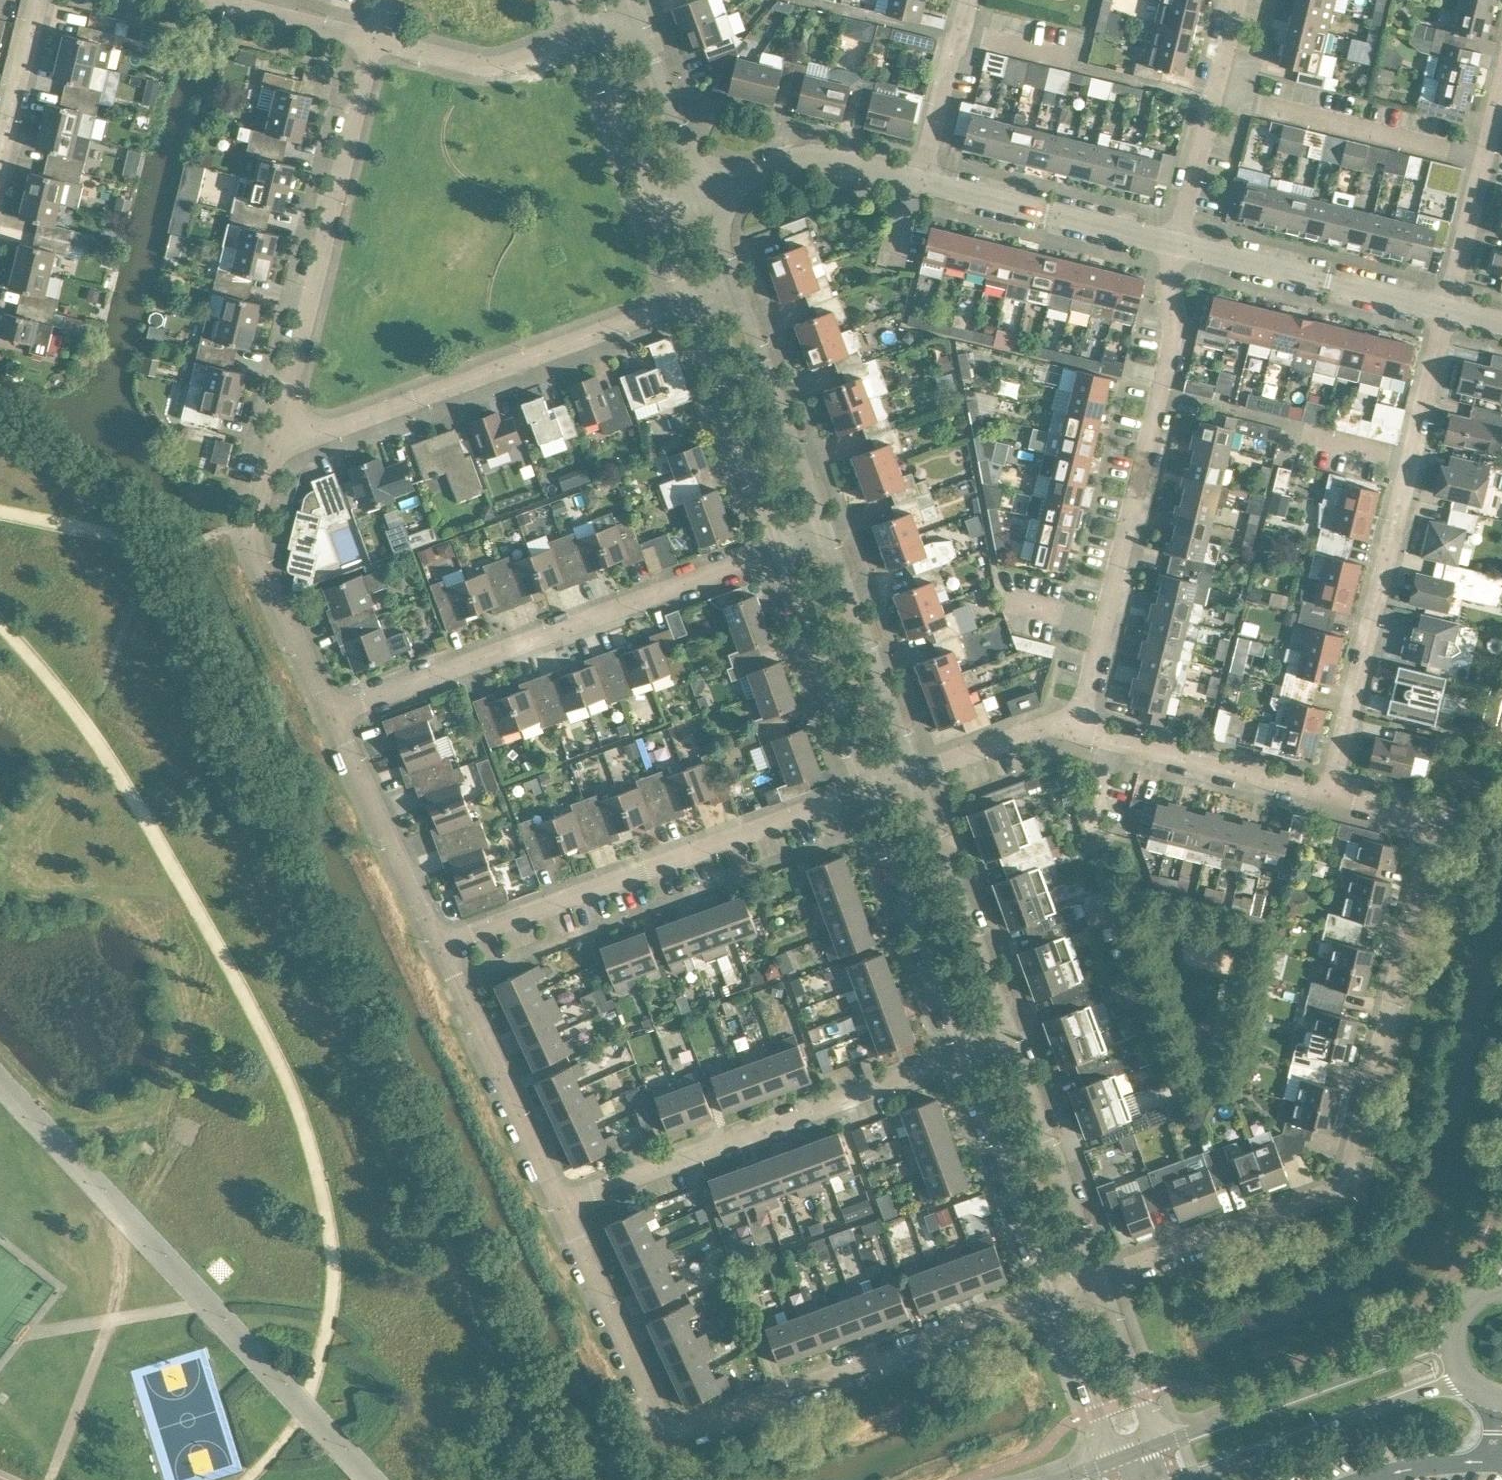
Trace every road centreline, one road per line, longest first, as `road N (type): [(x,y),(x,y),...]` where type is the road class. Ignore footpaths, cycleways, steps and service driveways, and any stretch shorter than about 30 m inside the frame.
road 1 (residential): [(1098,1279),(1343,1186),(1430,841),(1415,819),(1336,798),(1327,788)]
road 2 (residential): [(1055,1295),(673,1433),(561,1206)]
road 3 (residential): [(1327,788),(1336,777),(1446,308)]
road 4 (residential): [(1080,715),(1172,348),(1167,294),(1178,244)]
road 5 (residential): [(334,713),(777,552)]
road 6 (residential): [(441,944),(868,791)]
road 7 (residential): [(687,299),(310,437),(280,430)]
road 8 (residential): [(561,1206),(966,1055)]
road 9 (residential): [(280,430),(374,41)]
road 10 (residential): [(833,526),(703,191)]
road 11 (tertiary): [(1451,1346),(1160,1444)]
road 12 (residential): [(334,713),(259,549),(256,530),(280,430)]
road 13 (tertiary): [(1186,1479),(1465,1380)]
road 14 (residential): [(561,1206),(441,944)]
road 15 (residential): [(868,791),(966,1055)]
road 16 (residential): [(1010,1038),(916,774)]
road 17 (unclassified): [(1484,160),(1214,96)]
road 18 (residential): [(1446,308),(1178,244)]
road 19 (residential): [(687,299),(777,552)]
road 20 (residential): [(1178,244),(920,183)]
road 21 (residential): [(1327,788),(1104,738),(1080,715)]
road 22 (residential): [(916,774),(833,526)]
road 23 (residential): [(1098,1279),(1010,1038)]
road 24 (residential): [(966,1055),(1055,1295)]
road 25 (residential): [(777,552),(868,791)]
road 26 (residential): [(441,944),(334,713)]
road 27 (residential): [(920,183),(810,157),(703,191)]
road 28 (residential): [(589,36),(490,65),(374,41)]
road 29 (residential): [(589,36),(653,209)]
road 30 (residential): [(703,191),(637,19)]
road 31 (residential): [(1160,1444),(1098,1279)]
road 32 (residential): [(1055,1295),(1115,1460)]
road 33 (residential): [(916,774),(1080,715)]
road 34 (residential): [(374,41),(212,0)]
road 35 (residential): [(0,159),(38,0)]
road 36 (residential): [(920,183),(957,34)]
road 37 (residential): [(1446,308),(1484,160)]
road 38 (residential): [(1178,244),(1214,96)]
road 39 (residential): [(1084,65),(957,34)]

